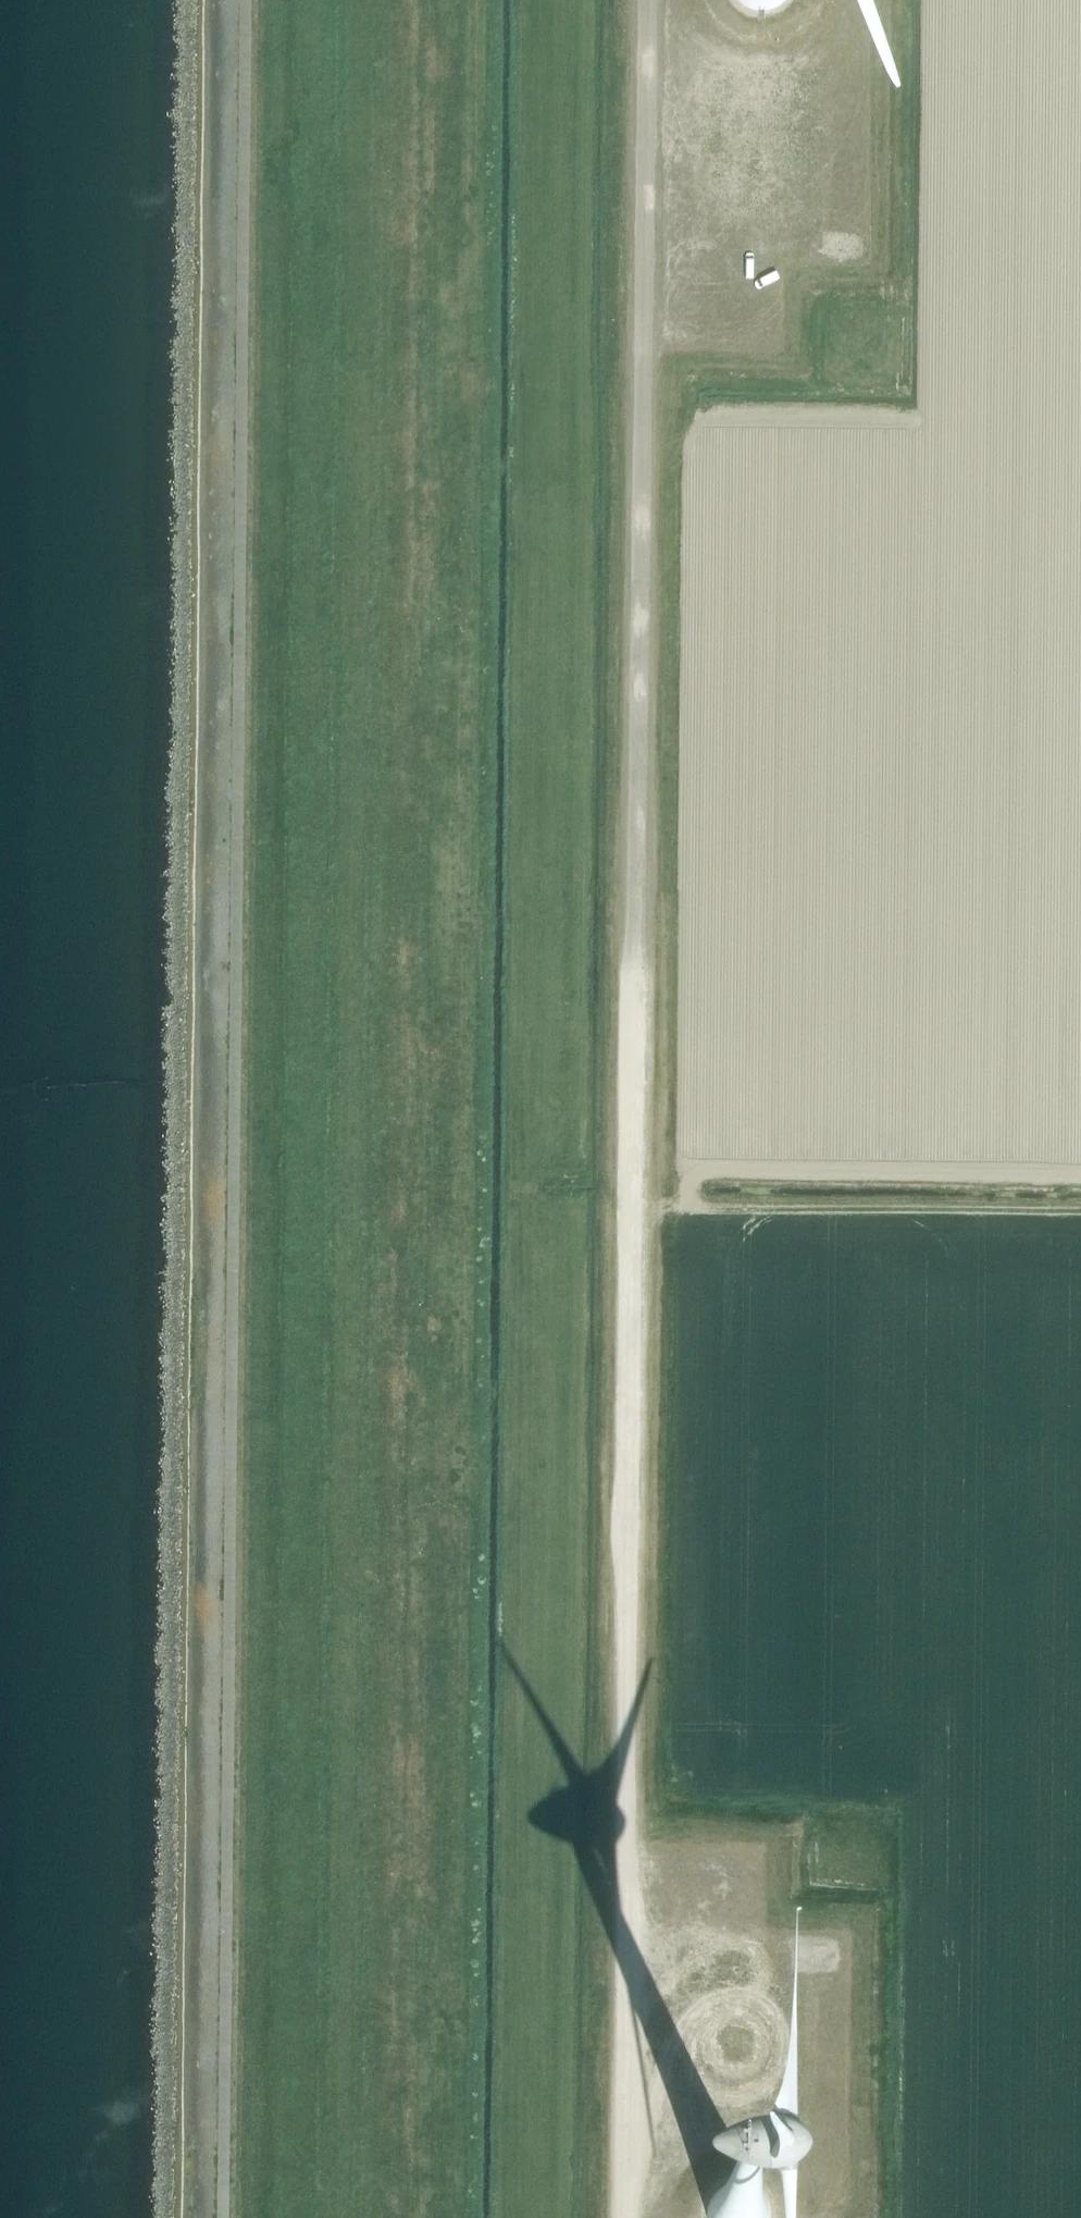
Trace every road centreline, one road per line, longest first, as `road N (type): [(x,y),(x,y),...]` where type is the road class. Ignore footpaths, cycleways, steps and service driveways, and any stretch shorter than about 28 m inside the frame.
road 1 (unclassified): [(222,2217),(245,0)]

